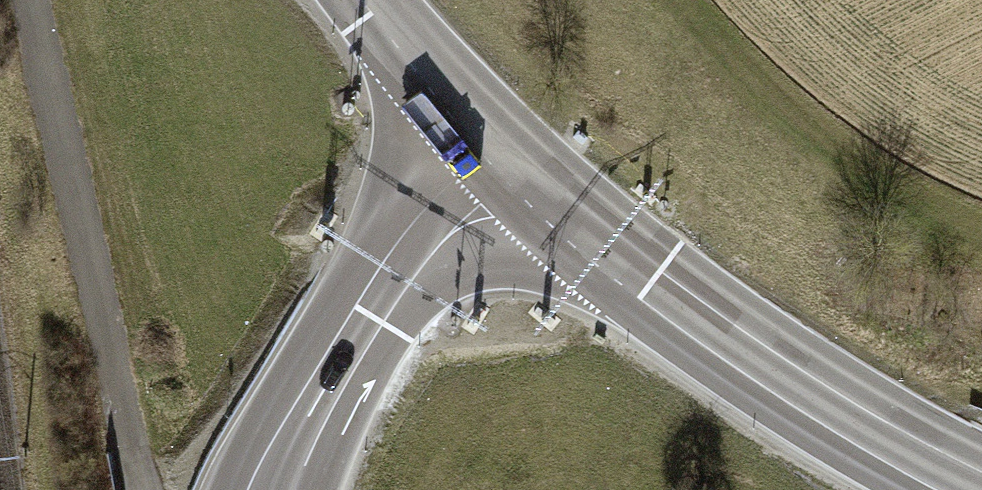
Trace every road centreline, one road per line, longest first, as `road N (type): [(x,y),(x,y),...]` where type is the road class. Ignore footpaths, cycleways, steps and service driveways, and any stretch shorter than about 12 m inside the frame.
road 1 (primary): [(976,489),(887,446),(759,364),(612,260),(502,156)]
road 2 (primary): [(981,471),(747,330),(502,156)]
road 3 (unclassified): [(29,0),(95,273),(132,489)]
road 4 (primary): [(271,489),(390,281),(502,156)]
road 5 (track): [(981,235),(897,197),(729,65),(677,0)]
road 6 (primary): [(502,156),(364,0)]

